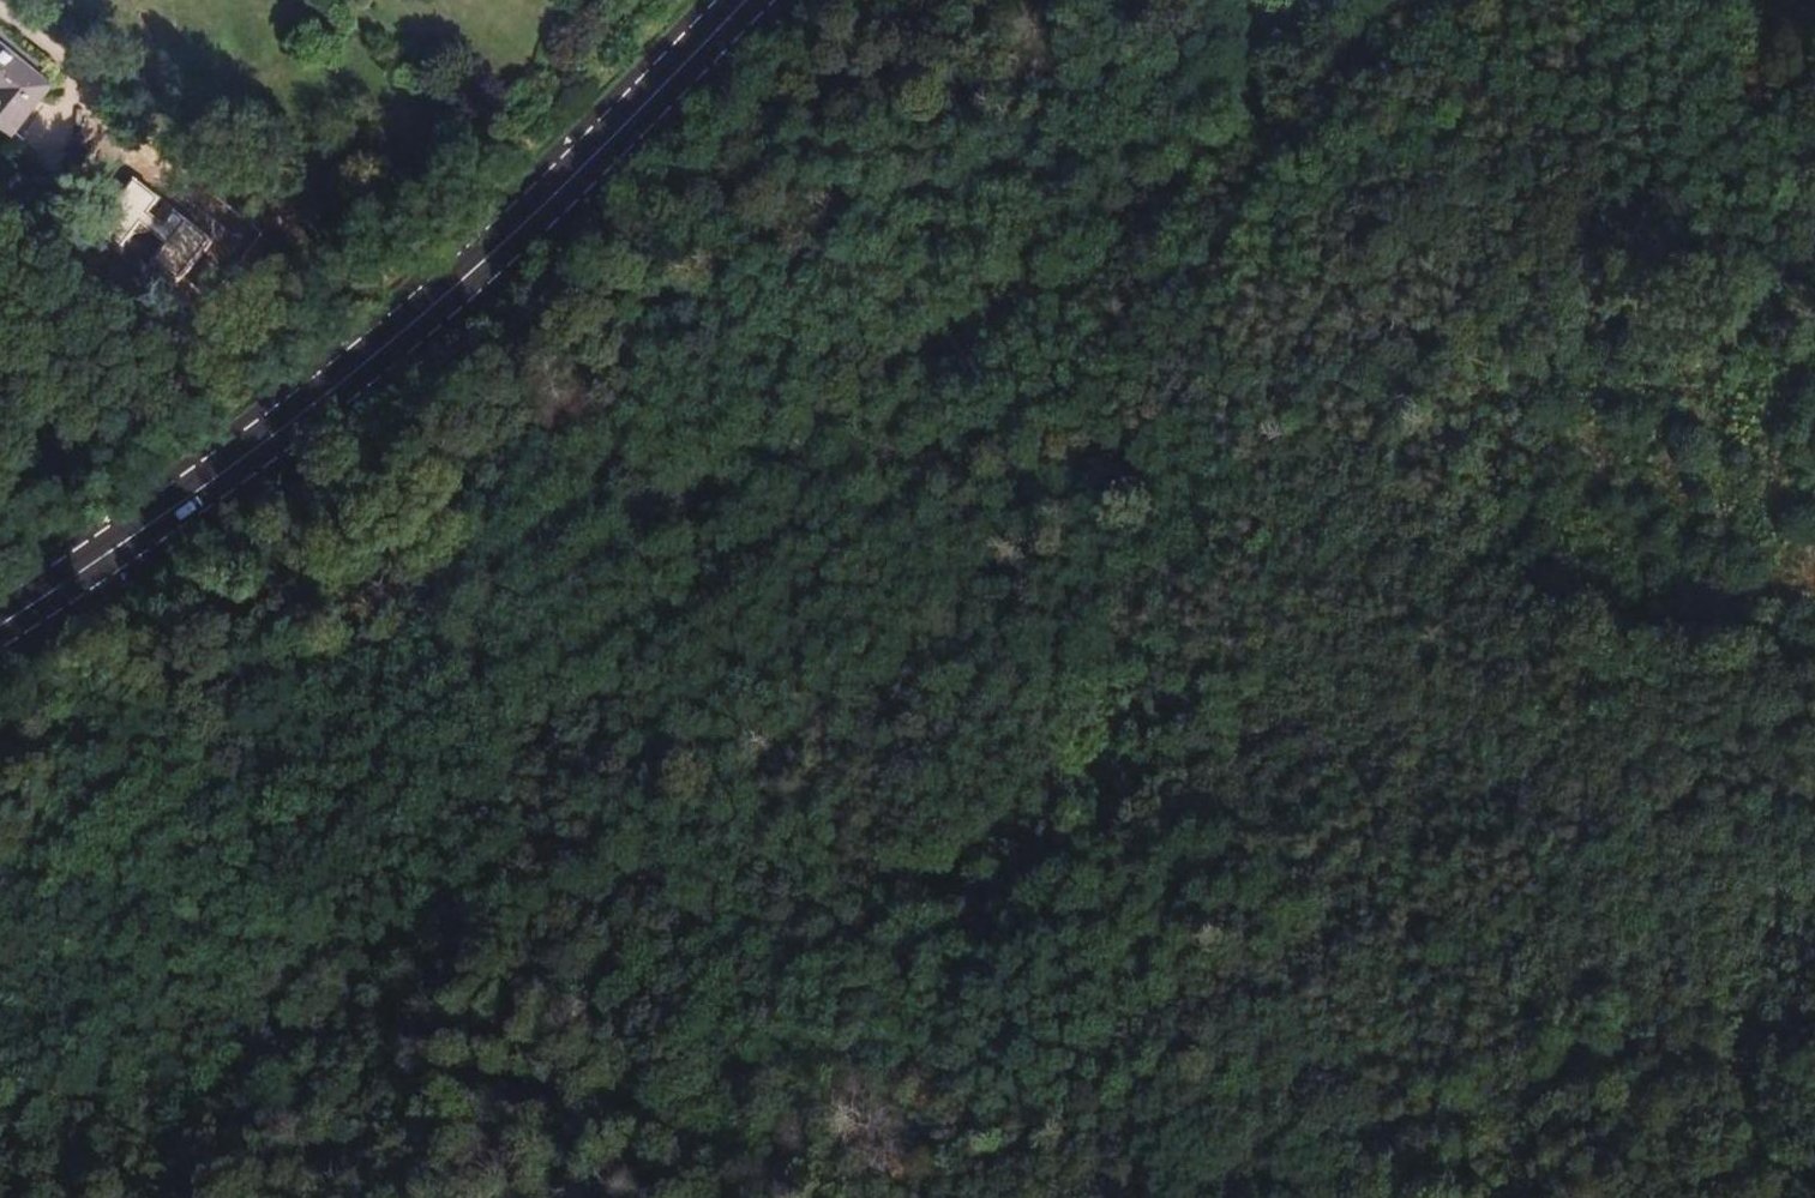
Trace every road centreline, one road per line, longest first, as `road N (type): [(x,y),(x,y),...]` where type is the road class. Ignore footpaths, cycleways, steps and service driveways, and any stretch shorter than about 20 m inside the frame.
road 1 (primary): [(745,0),(424,314),(222,475),(0,626)]

